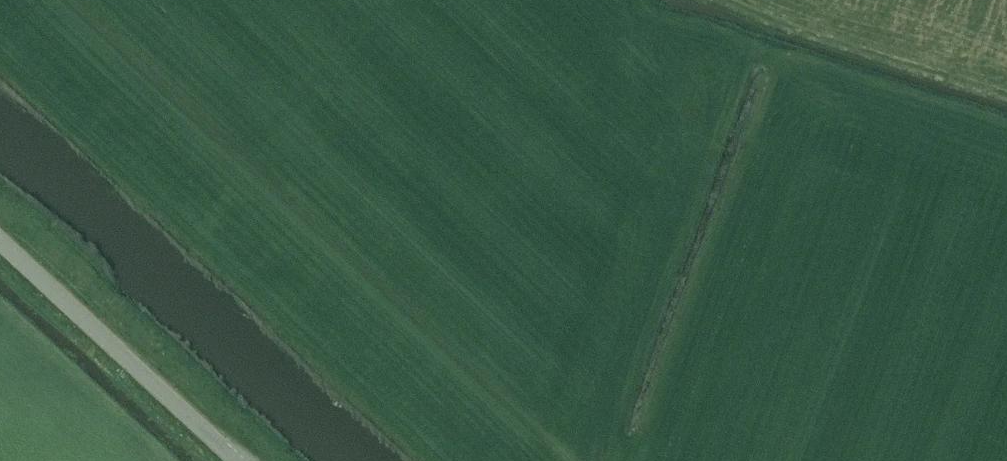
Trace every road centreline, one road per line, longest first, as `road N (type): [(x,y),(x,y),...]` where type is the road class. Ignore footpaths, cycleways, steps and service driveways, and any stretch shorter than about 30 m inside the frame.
road 1 (unclassified): [(0,241),(236,460)]

